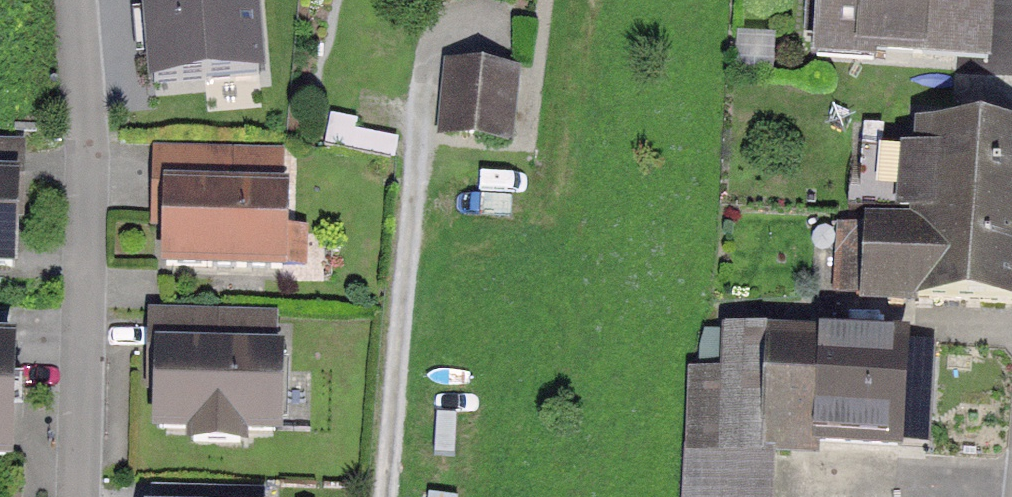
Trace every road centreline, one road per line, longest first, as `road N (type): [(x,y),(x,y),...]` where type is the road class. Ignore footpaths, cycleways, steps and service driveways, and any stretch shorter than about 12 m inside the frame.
road 1 (residential): [(76,496),(86,157),(73,0)]

